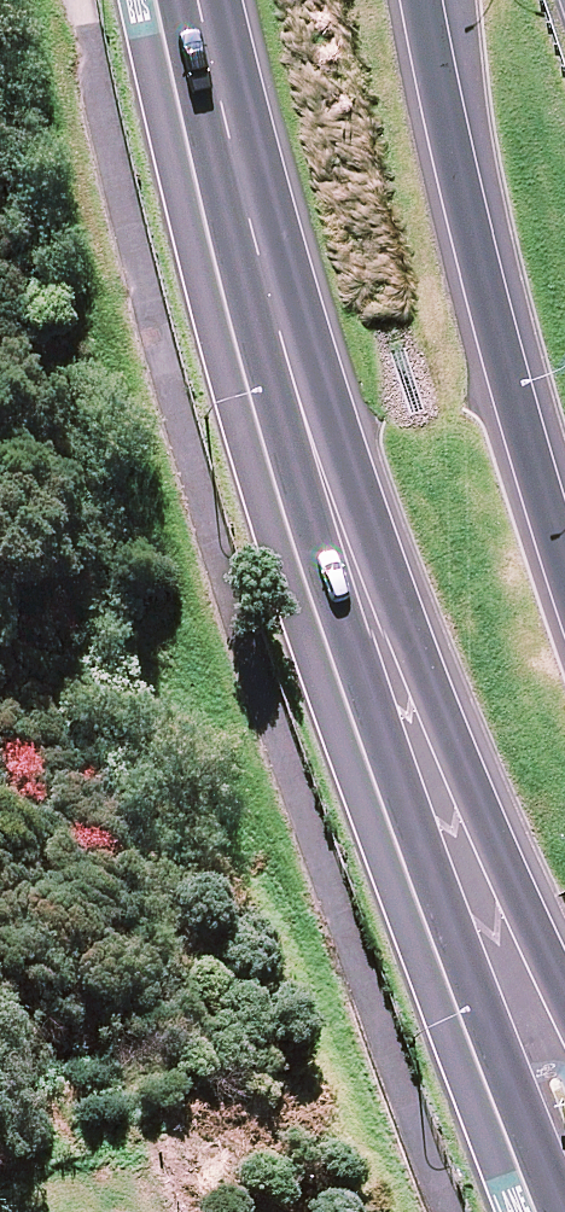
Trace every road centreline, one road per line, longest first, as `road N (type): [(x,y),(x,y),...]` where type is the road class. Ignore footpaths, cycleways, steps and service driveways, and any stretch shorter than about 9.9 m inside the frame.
road 1 (primary): [(371,738),(284,467),(179,0)]
road 2 (secondary): [(425,0),(513,393),(564,563)]
road 3 (primary): [(550,1211),(371,738)]
road 4 (secondary): [(564,1049),(371,738)]

